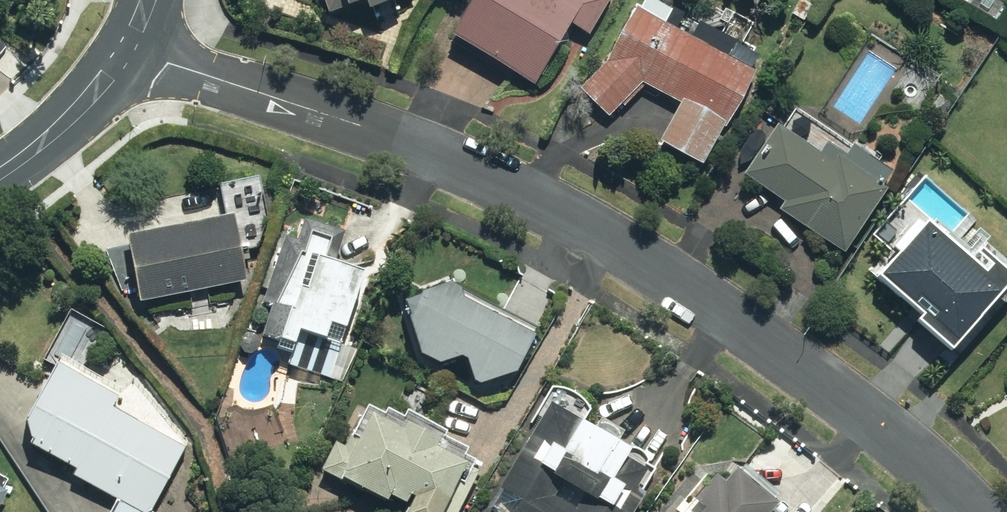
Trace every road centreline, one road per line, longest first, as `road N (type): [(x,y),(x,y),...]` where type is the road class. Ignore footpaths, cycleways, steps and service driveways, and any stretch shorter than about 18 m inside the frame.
road 1 (residential): [(125,46),(441,155),(616,241),(703,294),(910,445),(978,511)]
road 2 (tertiary): [(0,169),(60,124),(125,46)]

